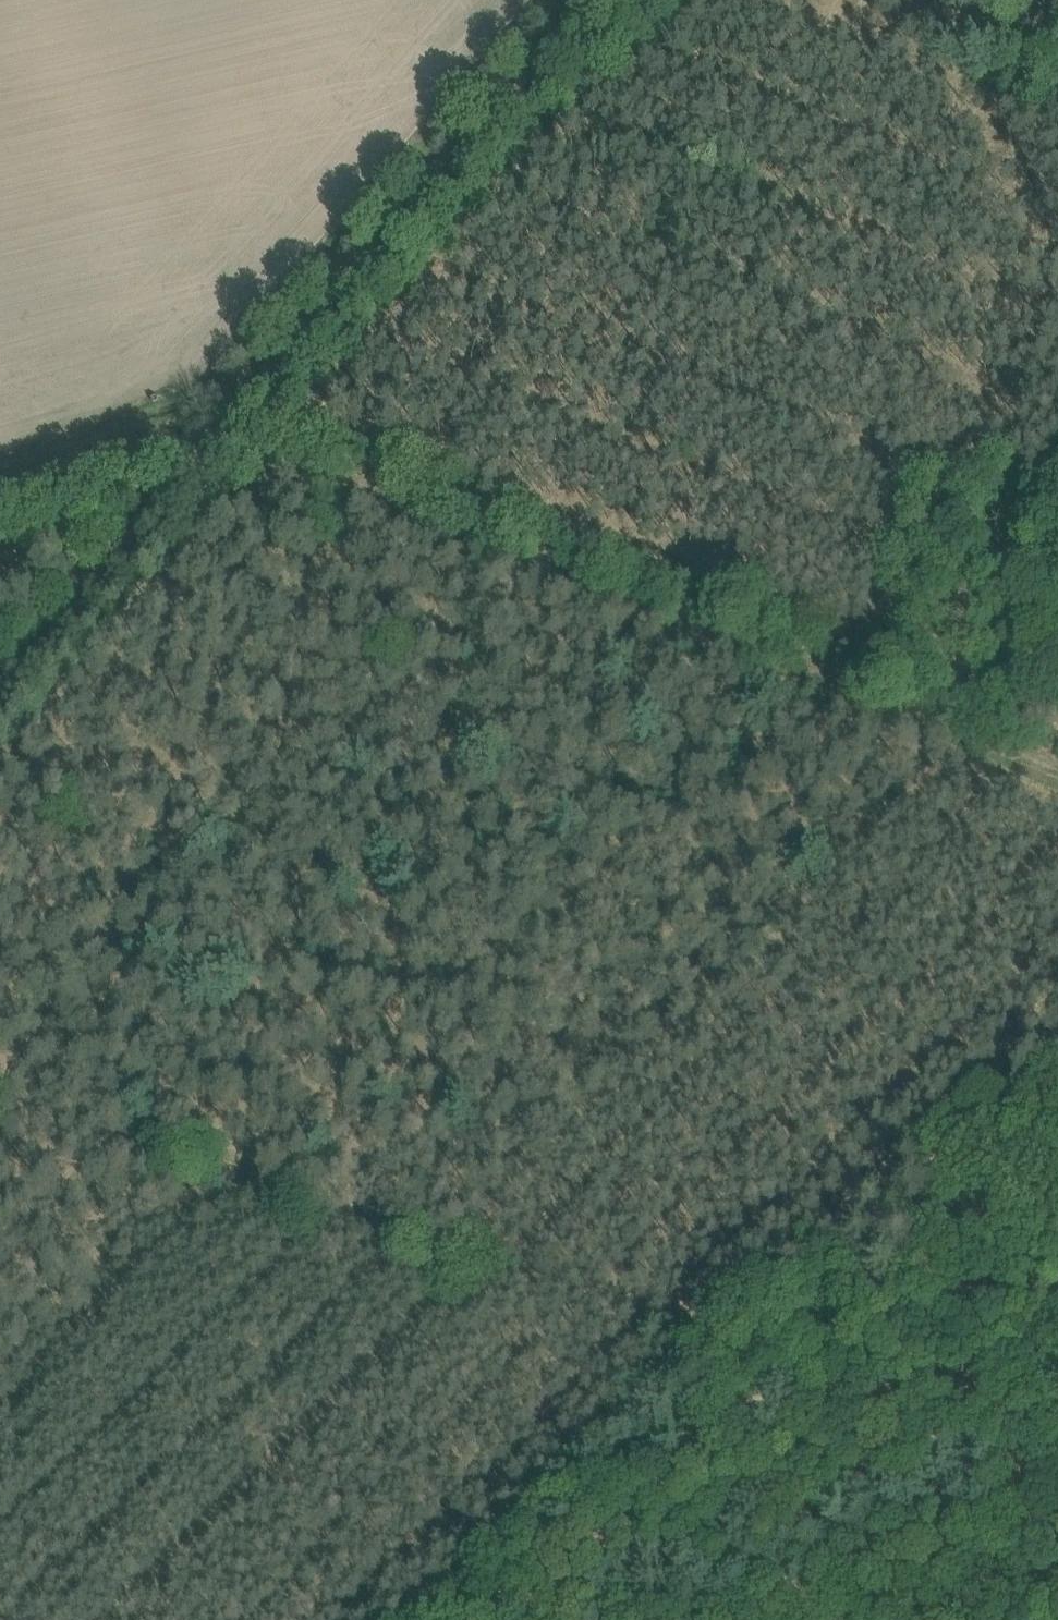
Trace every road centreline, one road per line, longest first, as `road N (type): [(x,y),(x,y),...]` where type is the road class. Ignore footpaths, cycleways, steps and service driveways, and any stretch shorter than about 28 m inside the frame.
road 1 (track): [(1057,766),(181,413),(0,466)]
road 2 (track): [(0,703),(606,0)]

